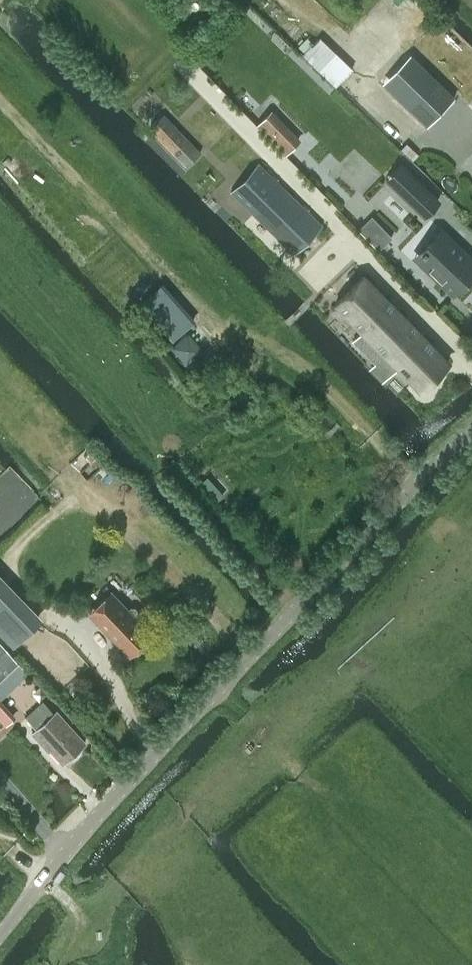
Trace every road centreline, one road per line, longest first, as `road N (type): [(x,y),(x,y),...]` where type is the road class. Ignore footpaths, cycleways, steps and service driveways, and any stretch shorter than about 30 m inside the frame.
road 1 (unclassified): [(0,939),(103,803),(471,426)]

